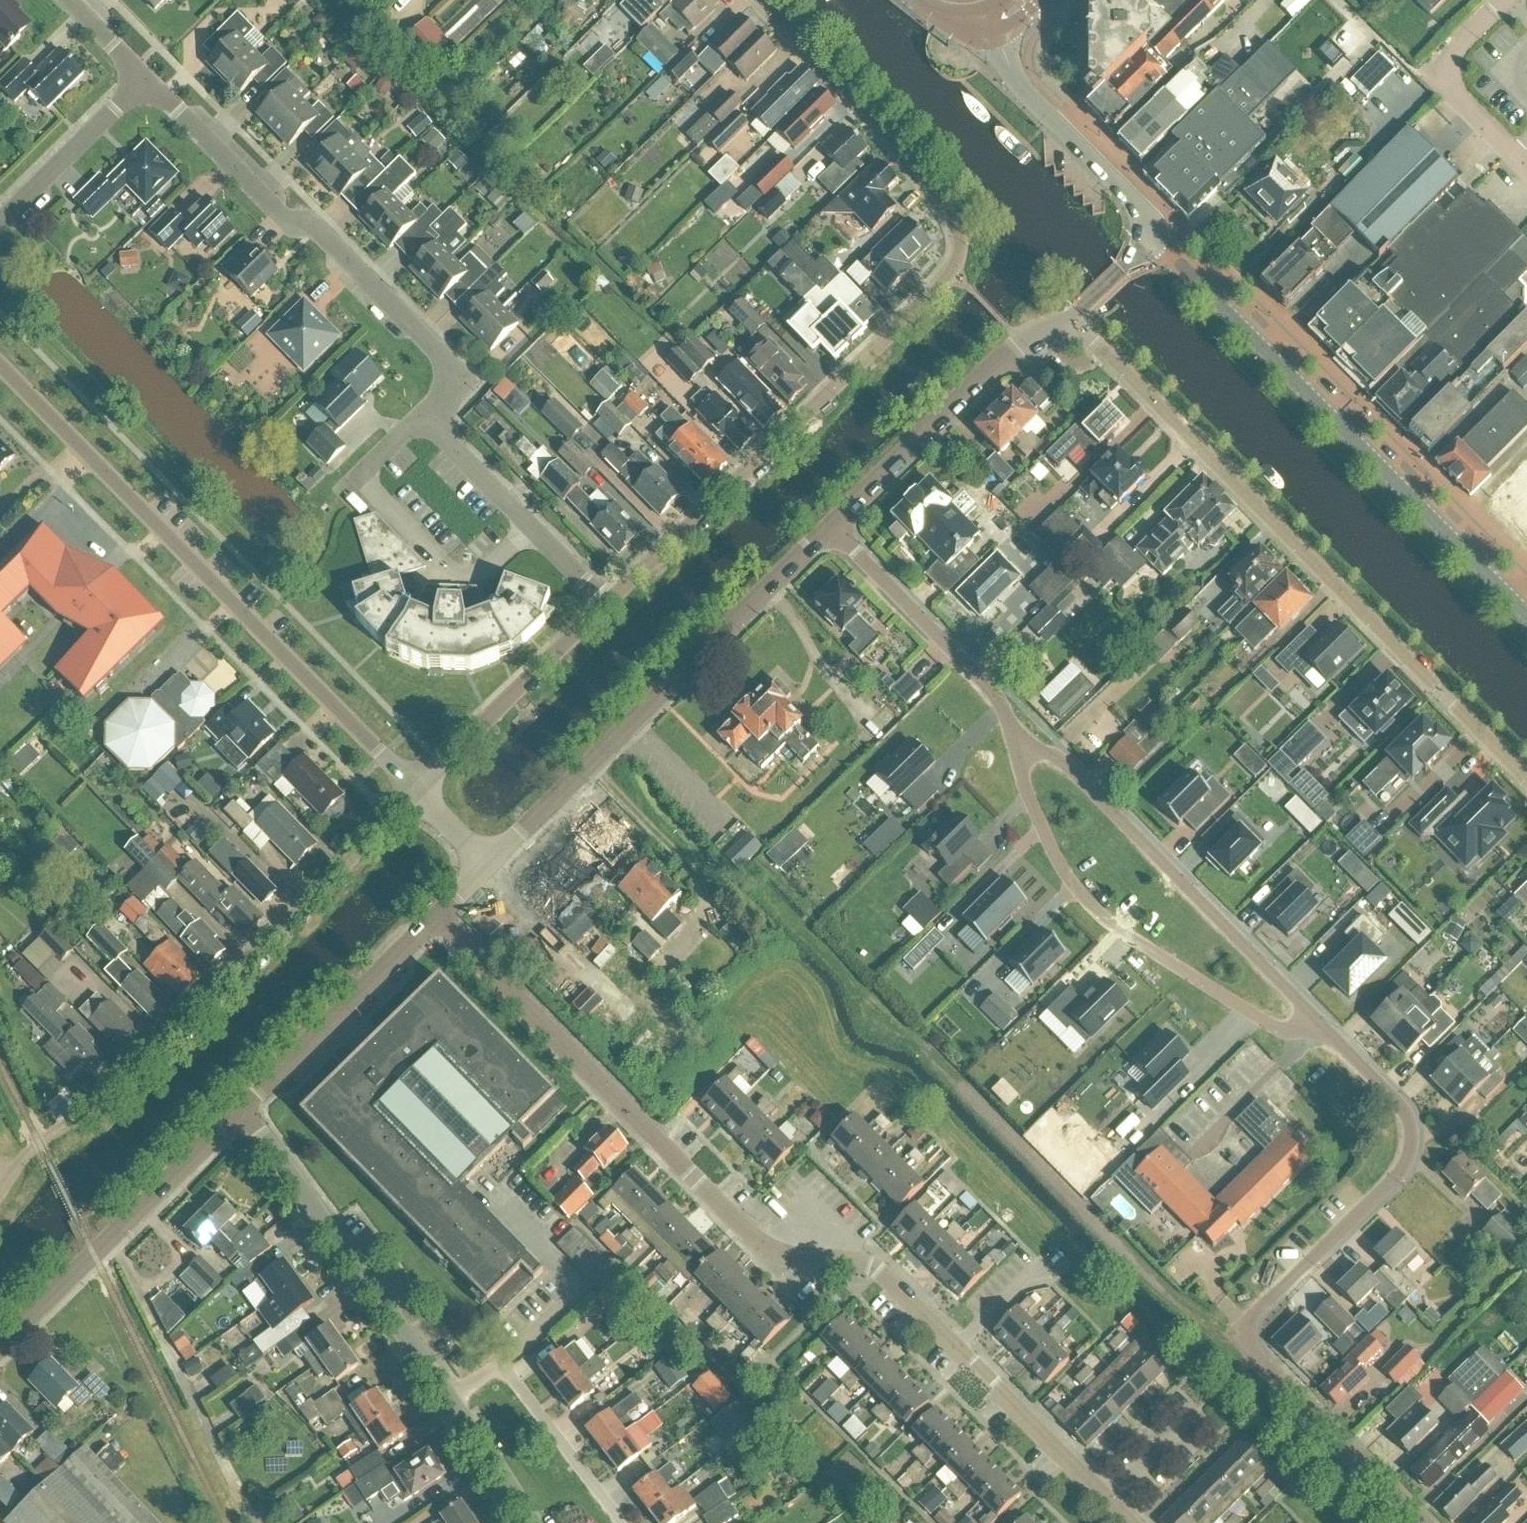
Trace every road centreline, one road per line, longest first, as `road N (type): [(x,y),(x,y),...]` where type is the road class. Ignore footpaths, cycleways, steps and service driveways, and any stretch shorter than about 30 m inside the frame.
road 1 (residential): [(1129,1522),(876,1270),(767,1252),(746,1238),(432,921)]
road 2 (residential): [(608,604),(954,273),(960,255),(943,202),(746,0)]
road 3 (residential): [(1420,1522),(1235,1335),(1374,1186),(1401,1142),(1384,1094),(1316,1025)]
road 4 (residential): [(1070,320),(1526,785)]
road 5 (unclassified): [(415,794),(0,367)]
road 6 (residential): [(0,1190),(415,794)]
road 7 (tertiary): [(1175,259),(1526,616)]
road 8 (tertiary): [(480,870),(831,526)]
road 9 (residential): [(428,416),(457,390),(454,374),(319,230),(288,224),(144,83)]
road 10 (residential): [(1011,711),(1029,794),(1079,893),(1115,927),(1280,1029),(1316,1025)]
road 11 (residential): [(1316,1025),(1011,711)]
road 12 (unclassified): [(451,1401),(243,1109)]
road 13 (tertiary): [(0,1347),(243,1109)]
road 14 (residential): [(532,530),(465,585),(358,478),(428,416)]
road 15 (tertiary): [(831,526),(1018,345),(1070,320)]
road 16 (residential): [(415,794),(608,604)]
road 17 (tertiary): [(243,1109),(432,921)]
road 18 (residential): [(623,1522),(500,1366),(451,1401)]
road 19 (residential): [(1011,711),(831,526)]
road 20 (tertiary): [(1149,234),(1147,218),(1020,89),(1001,40)]
road 21 (unclassified): [(1510,0),(1449,56),(1444,75),(1449,94),(1515,159)]
road 22 (residential): [(0,223),(144,83)]
road 23 (residential): [(532,530),(428,416)]
road 24 (unclassified): [(534,1522),(451,1401)]

